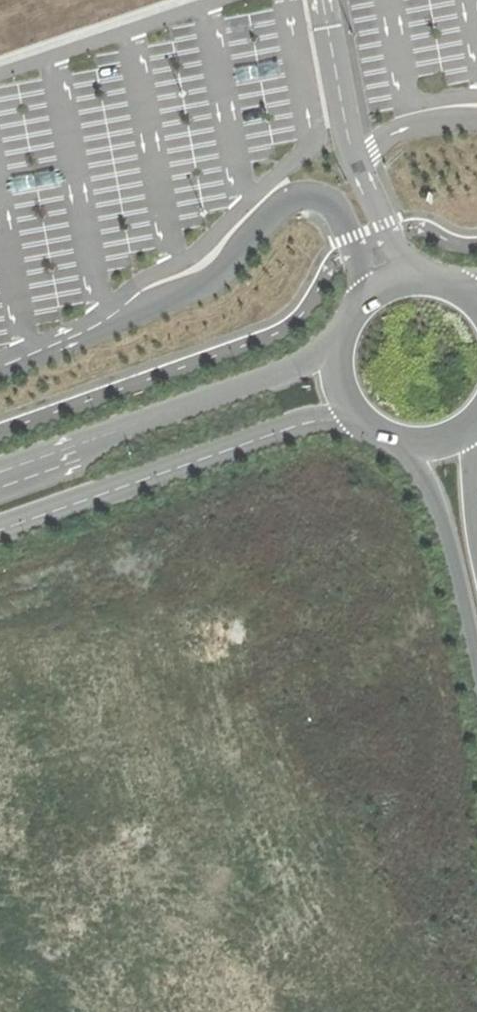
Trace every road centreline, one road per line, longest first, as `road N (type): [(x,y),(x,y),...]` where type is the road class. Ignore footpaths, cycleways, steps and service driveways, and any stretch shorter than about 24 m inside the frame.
road 1 (tertiary): [(0,530),(306,422),(365,425)]
road 2 (tertiary): [(339,335),(275,376),(0,480)]
road 3 (tertiary): [(401,442),(446,535),(476,666)]
road 4 (tertiary): [(453,286),(394,281),(360,301),(339,335)]

